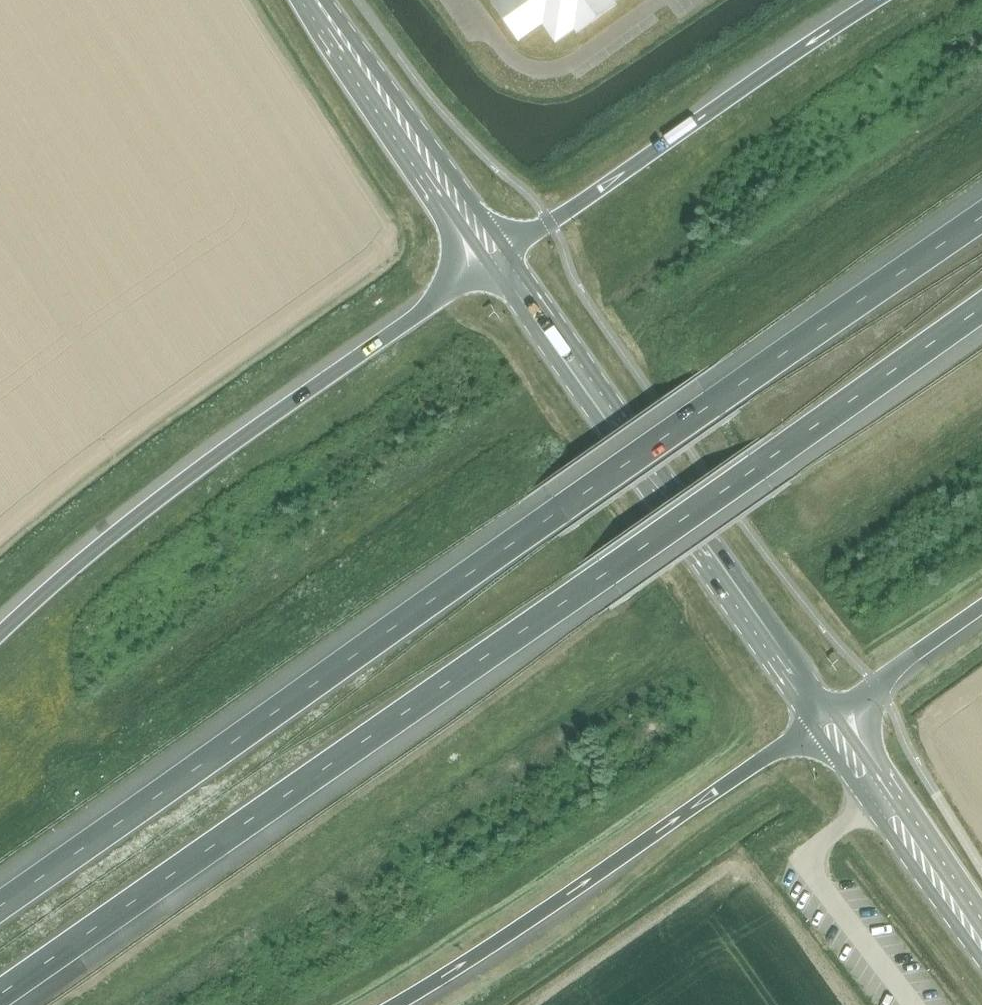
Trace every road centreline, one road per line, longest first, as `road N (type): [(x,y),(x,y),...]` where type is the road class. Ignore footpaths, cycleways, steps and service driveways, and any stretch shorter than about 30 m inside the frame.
road 1 (motorway): [(981,219),(0,908)]
road 2 (motorway): [(0,995),(981,308)]
road 3 (motorway): [(489,265),(136,518),(0,636)]
road 4 (primary): [(831,712),(507,252)]
road 5 (primary): [(489,265),(812,725)]
road 6 (motorway): [(398,1004),(812,725)]
road 7 (motorway): [(880,0),(507,252)]
road 8 (primary): [(306,0),(489,265)]
road 9 (primary): [(507,252),(325,0)]
road 10 (secondary): [(812,725),(981,962)]
road 11 (secondary): [(981,930),(831,712)]
road 12 (motorway): [(831,712),(981,606)]

